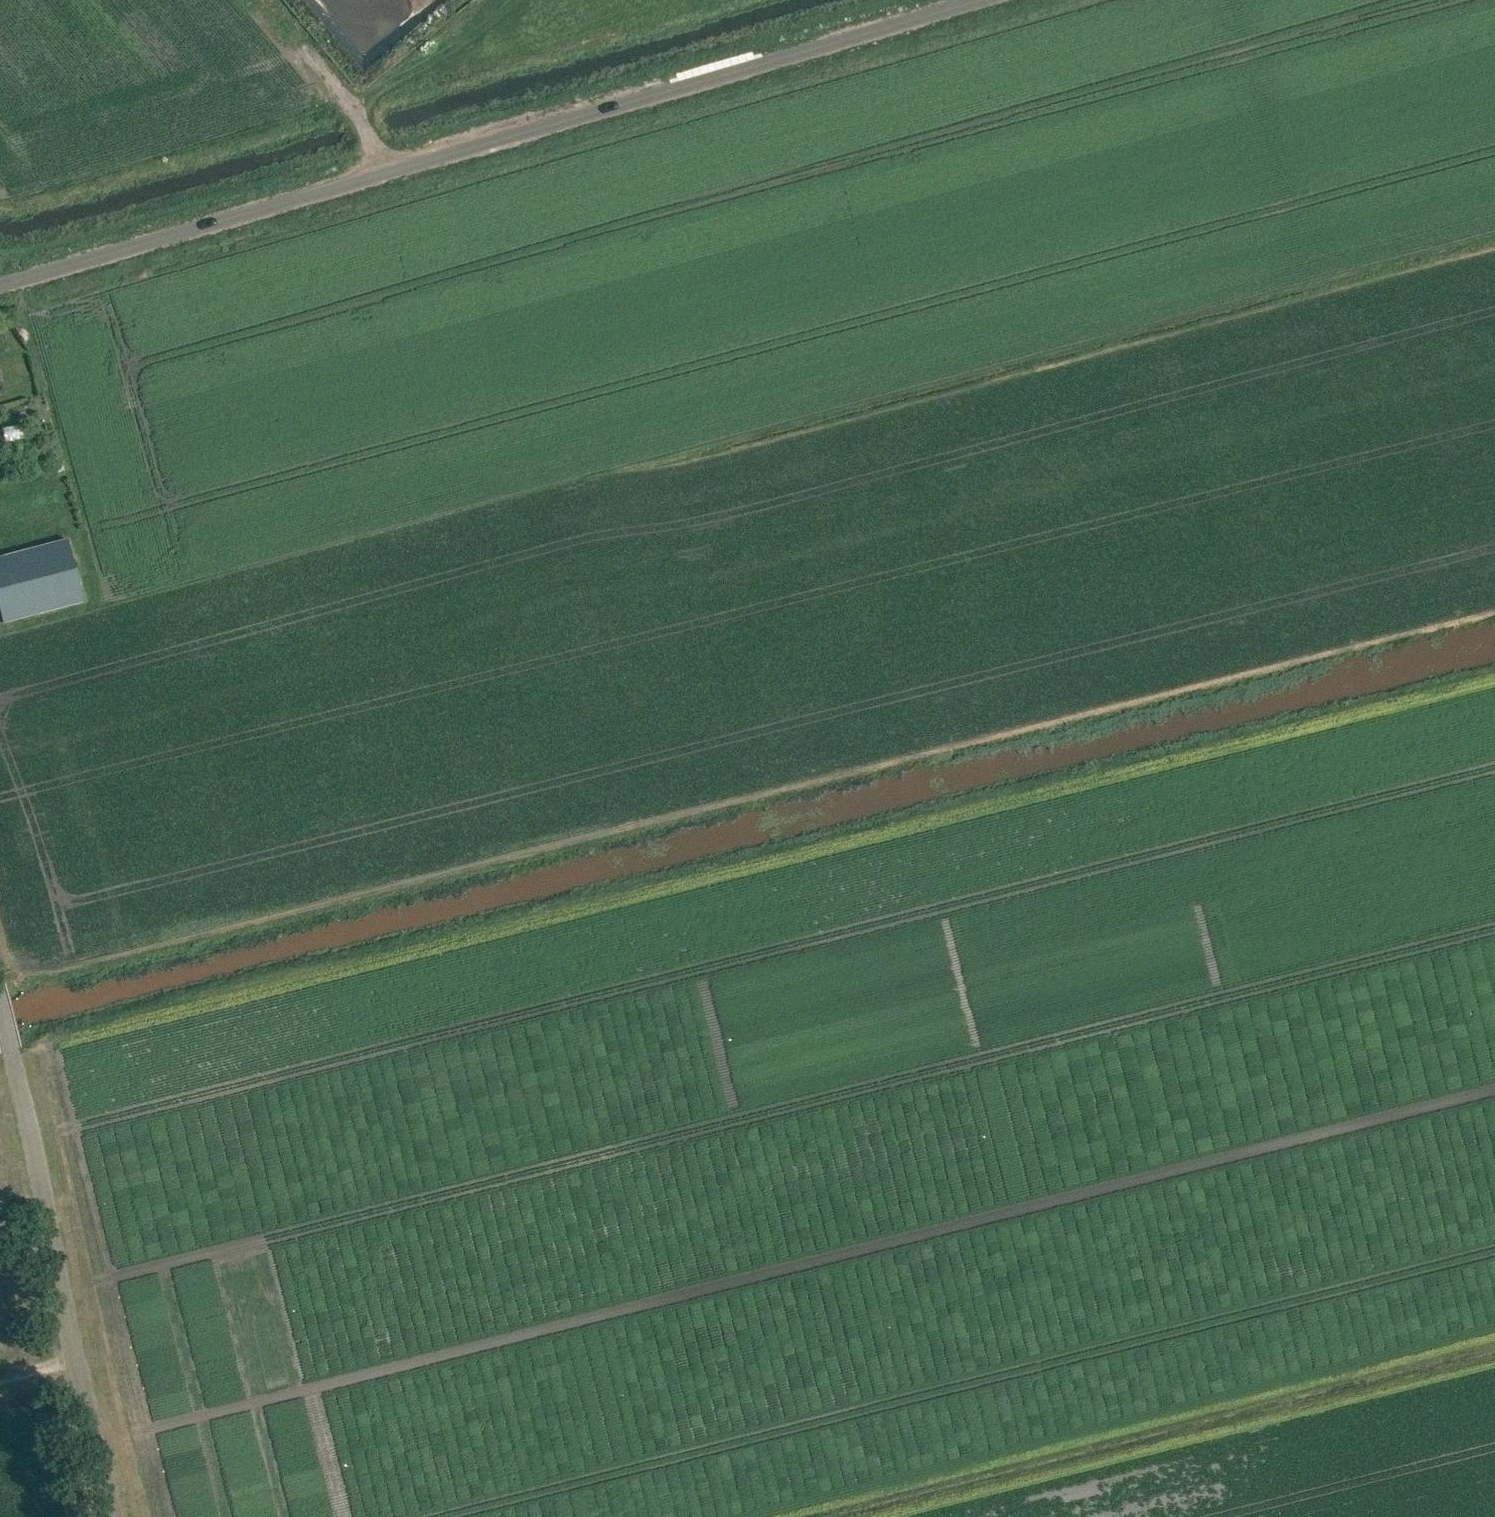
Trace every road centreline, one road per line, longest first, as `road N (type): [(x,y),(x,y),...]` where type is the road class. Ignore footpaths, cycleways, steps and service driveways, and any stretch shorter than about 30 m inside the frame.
road 1 (unclassified): [(0,286),(980,0)]
road 2 (unclassified): [(115,1516),(0,1006)]

